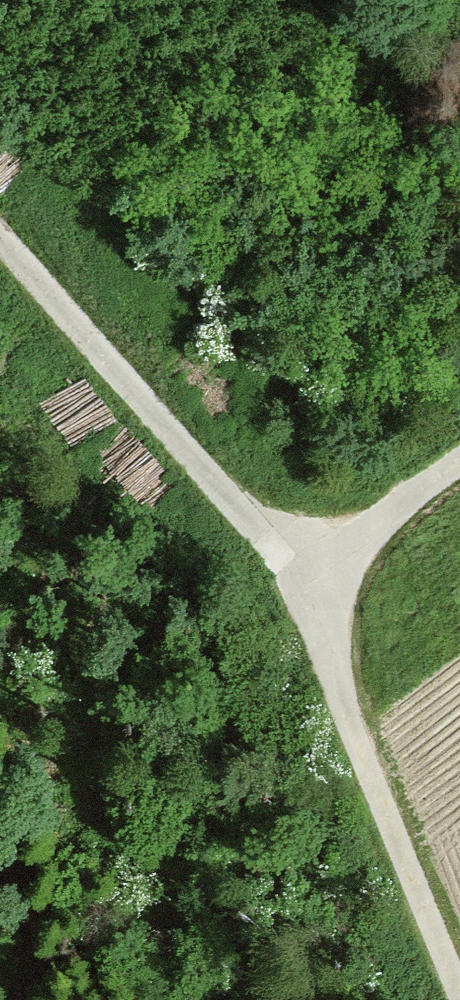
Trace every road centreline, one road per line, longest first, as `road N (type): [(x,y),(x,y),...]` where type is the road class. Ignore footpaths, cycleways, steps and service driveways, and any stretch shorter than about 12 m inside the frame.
road 1 (track): [(445,999),(327,707),(298,587),(0,266)]
road 2 (track): [(298,587),(375,517),(459,457)]

